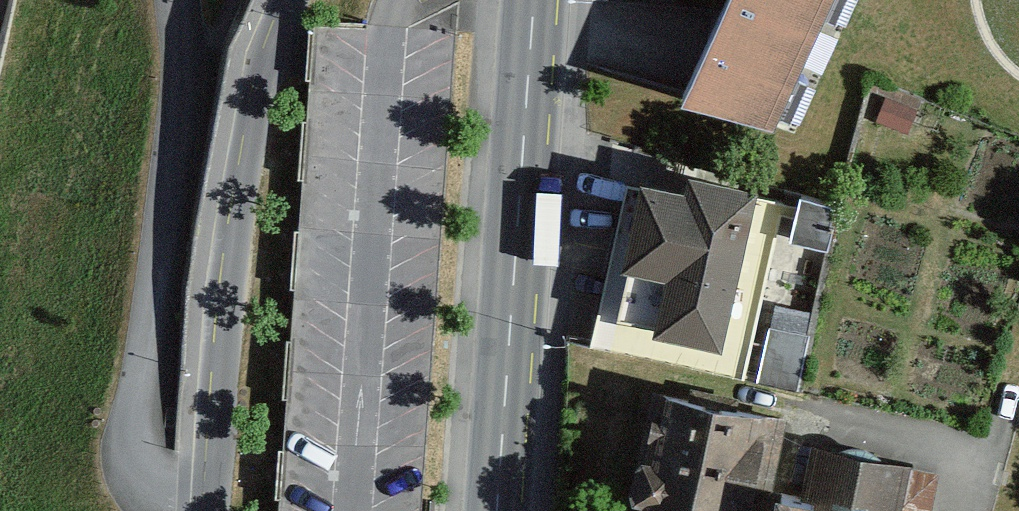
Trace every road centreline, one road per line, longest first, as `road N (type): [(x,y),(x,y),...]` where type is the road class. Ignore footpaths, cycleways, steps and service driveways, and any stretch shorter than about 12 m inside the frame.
road 1 (residential): [(282,0),(237,162),(217,297),(205,510)]
road 2 (secondary): [(535,0),(499,510)]

